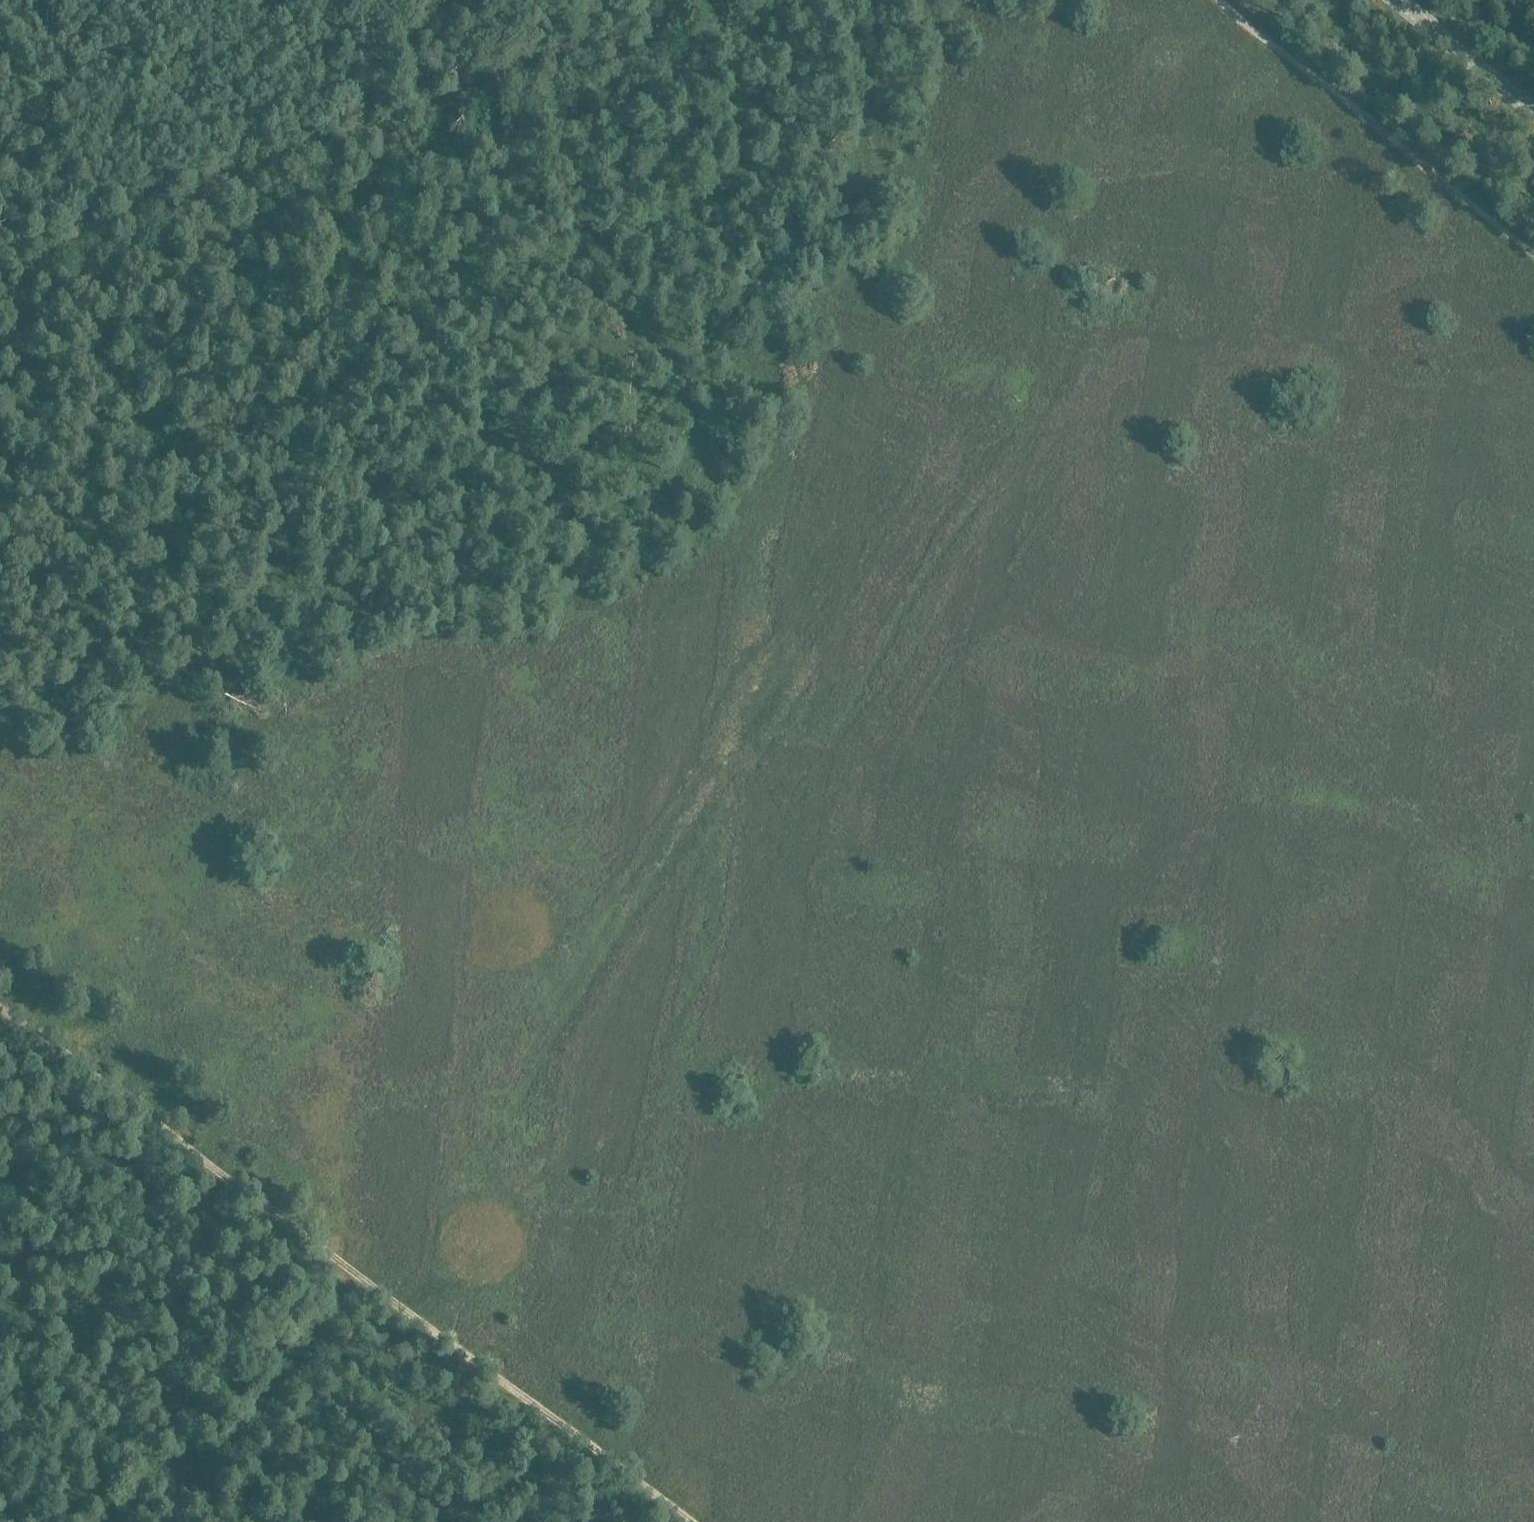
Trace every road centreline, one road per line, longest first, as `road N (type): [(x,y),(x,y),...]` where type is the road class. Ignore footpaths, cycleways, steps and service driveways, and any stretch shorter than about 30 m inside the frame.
road 1 (track): [(0,988),(701,1521)]
road 2 (track): [(731,0),(0,280)]
road 3 (track): [(1220,0),(1533,255)]
road 4 (unclassified): [(1533,111),(1398,0)]

